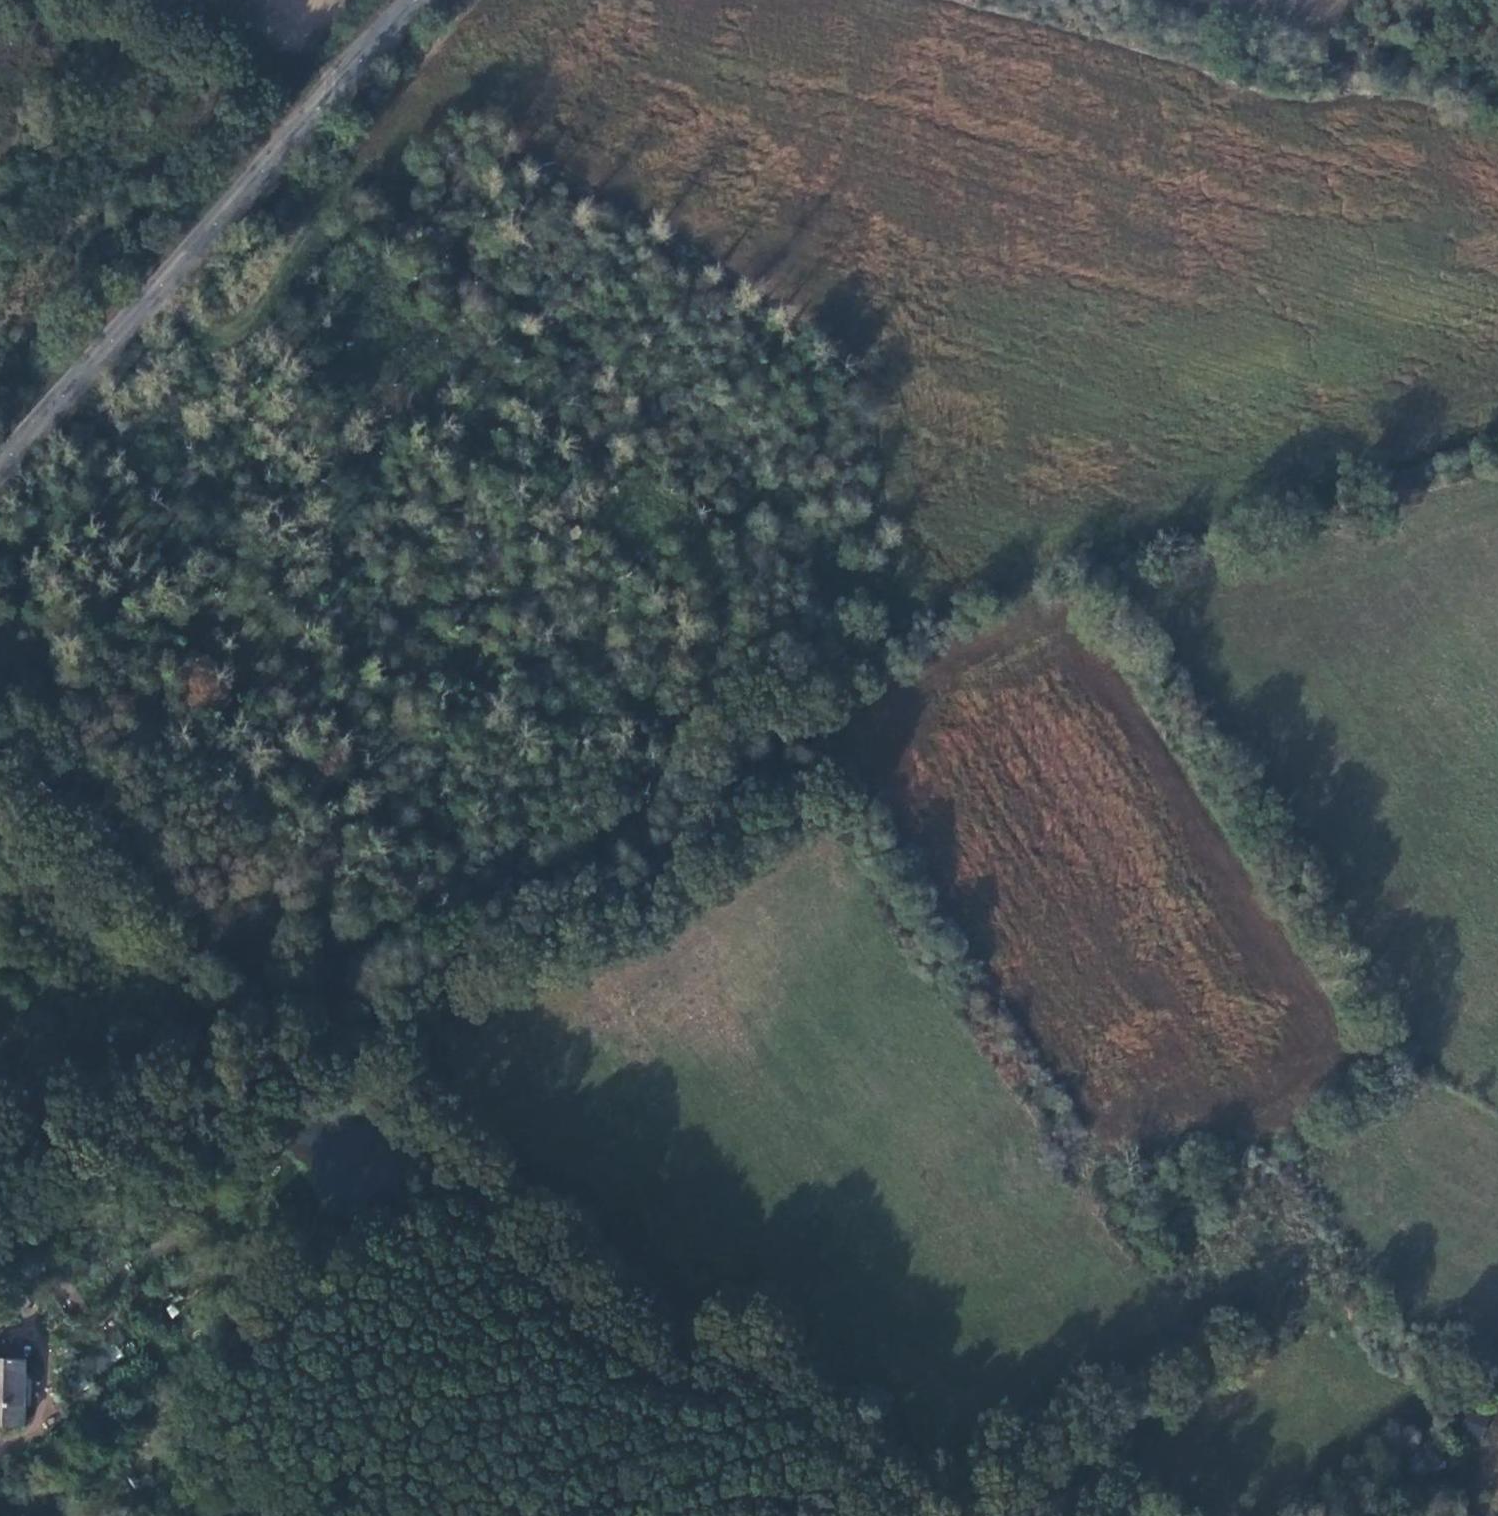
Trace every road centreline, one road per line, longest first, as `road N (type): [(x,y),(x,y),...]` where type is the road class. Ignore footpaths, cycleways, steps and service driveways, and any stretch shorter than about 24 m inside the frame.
road 1 (tertiary): [(408,0),(0,468)]

